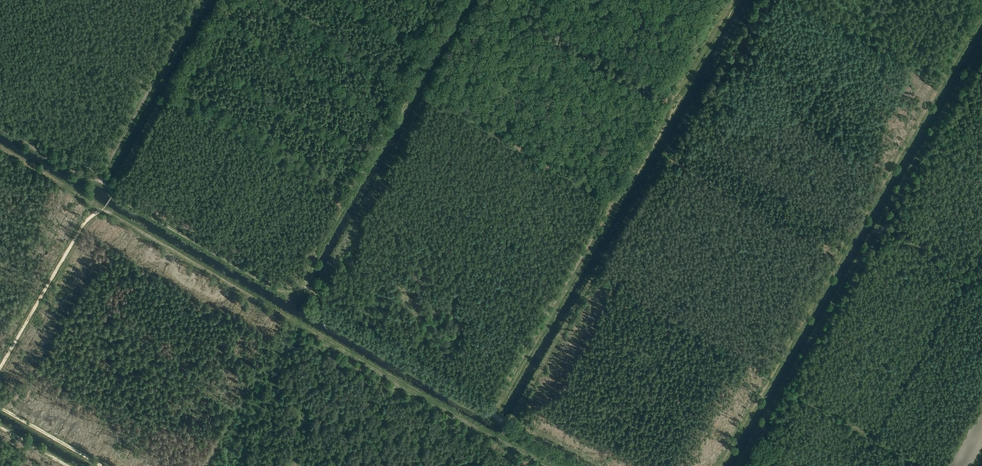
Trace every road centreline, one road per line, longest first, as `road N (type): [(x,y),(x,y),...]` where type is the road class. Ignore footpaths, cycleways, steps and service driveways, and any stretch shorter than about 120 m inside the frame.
road 1 (track): [(719,465),(981,16)]
road 2 (track): [(103,209),(545,465)]
road 3 (track): [(495,416),(736,0)]
road 4 (track): [(495,416),(326,319),(311,289),(280,292),(114,194)]
road 5 (track): [(308,288),(309,268),(465,0)]
road 6 (track): [(103,209),(83,223),(0,367)]
road 7 (track): [(114,194),(0,127)]

